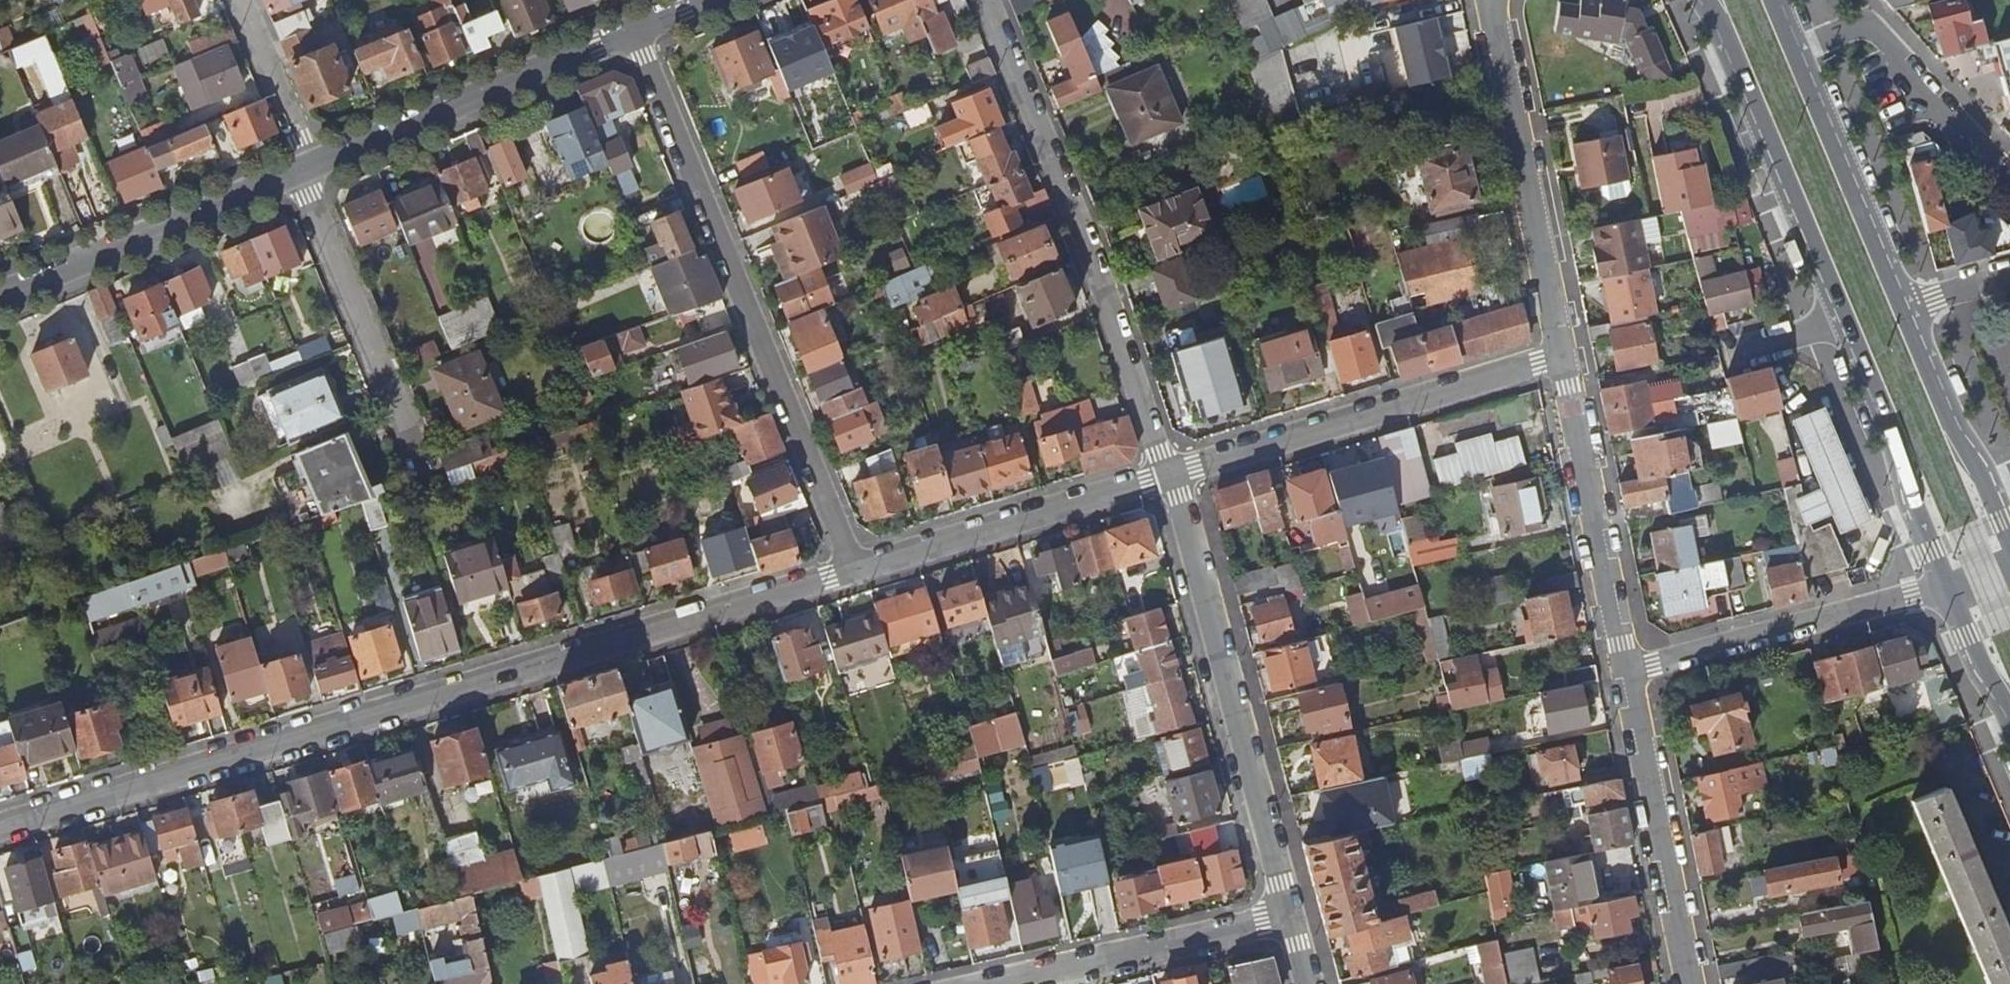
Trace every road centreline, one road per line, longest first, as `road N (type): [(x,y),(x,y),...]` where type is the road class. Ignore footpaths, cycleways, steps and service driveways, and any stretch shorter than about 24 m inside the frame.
road 1 (residential): [(0,828),(854,568)]
road 2 (residential): [(634,29),(854,568)]
road 3 (residential): [(983,0),(1169,480)]
road 4 (residential): [(1169,480),(1283,917)]
road 5 (residential): [(1169,480),(1561,355)]
road 6 (residential): [(1561,355),(1493,0)]
road 7 (residential): [(306,167),(634,29)]
road 8 (primary): [(1711,0),(1847,317)]
road 9 (residential): [(306,167),(304,204),(422,479)]
road 10 (residential): [(1623,670),(1948,586)]
road 11 (residential): [(0,297),(306,167)]
road 12 (residential): [(854,568),(1169,480)]
road 13 (residential): [(1623,670),(1561,355)]
road 14 (residential): [(1687,983),(1623,670)]
road 15 (residential): [(1283,917),(993,983)]
road 16 (residential): [(2009,185),(1871,29),(1793,52)]
road 17 (primary): [(1847,317),(1948,586)]
road 18 (primary): [(1901,309),(1793,52)]
road 19 (primary): [(2009,538),(1901,309)]
road 20 (residential): [(306,167),(237,0)]
road 21 (primary): [(1948,586),(2009,708)]
road 22 (residential): [(1719,354),(1847,317)]

